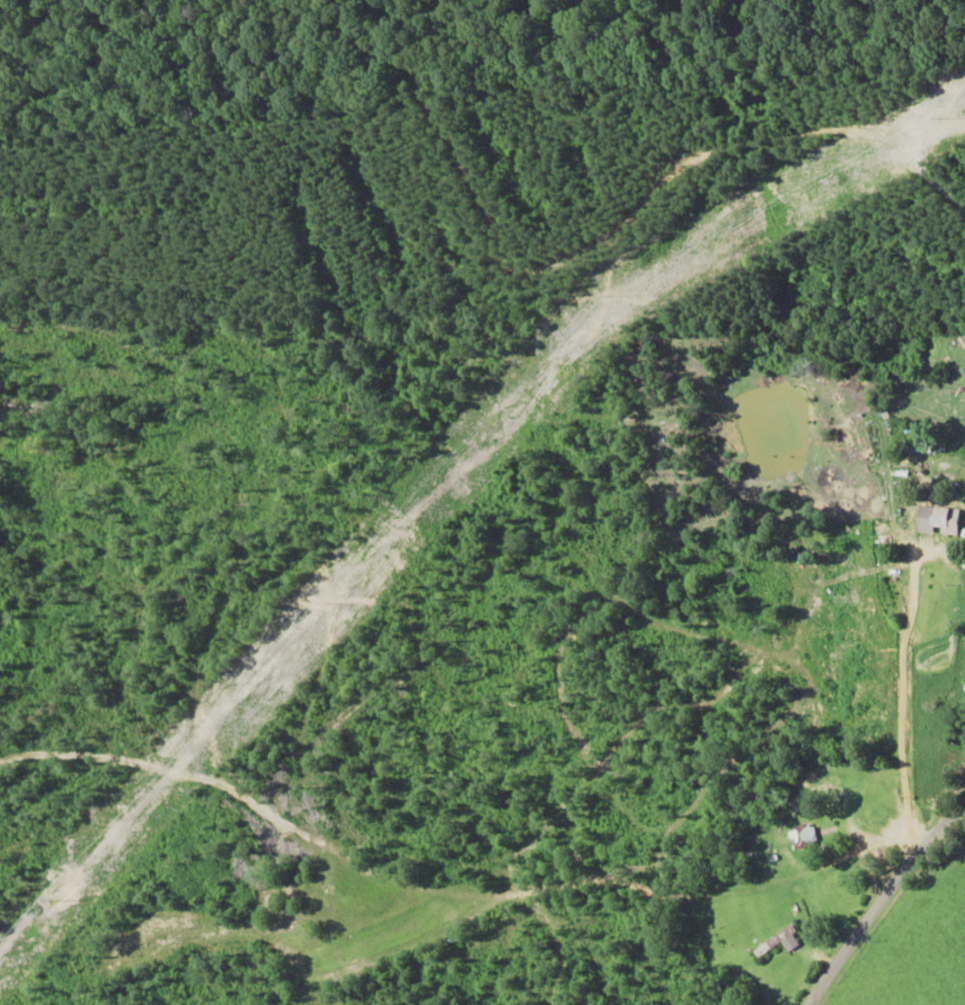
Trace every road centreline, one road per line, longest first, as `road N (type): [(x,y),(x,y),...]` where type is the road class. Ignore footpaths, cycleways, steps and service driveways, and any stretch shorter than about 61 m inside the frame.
road 1 (residential): [(853,1004),(964,883)]

